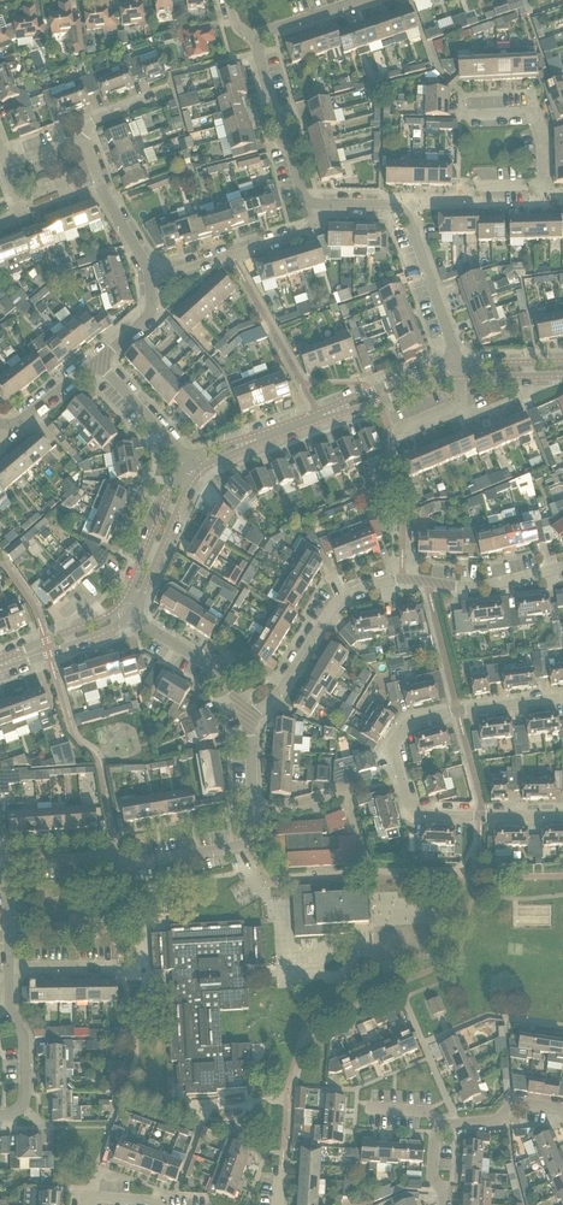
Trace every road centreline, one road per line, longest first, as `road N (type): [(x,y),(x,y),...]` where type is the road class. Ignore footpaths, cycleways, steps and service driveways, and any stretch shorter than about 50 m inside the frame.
road 1 (residential): [(562,814),(420,813),(406,796),(394,746),(409,721),(562,697)]
road 2 (residential): [(245,719),(274,696),(332,605),(351,591),(402,579),(485,586),(562,567)]
road 3 (residential): [(18,863),(103,857),(125,866),(246,841),(254,831),(245,719)]
road 4 (residential): [(192,468),(457,365)]
road 5 (residential): [(151,277),(309,230),(319,204)]
road 6 (residential): [(319,204),(303,197),(253,36)]
road 7 (residential): [(9,966),(9,1007),(24,1041),(24,1096),(20,1107),(0,1114)]
road 8 (residential): [(457,365),(403,210)]
road 9 (residential): [(245,719),(230,686),(205,662),(128,614)]
road 10 (residential): [(128,614),(192,468)]
road 11 (residential): [(151,277),(80,144)]
road 12 (residential): [(403,210),(420,199),(459,198),(472,187),(543,185)]
road 13 (residential): [(192,468),(98,361)]
road 14 (residential): [(0,666),(128,614)]
road 15 (residential): [(543,185),(542,143),(530,117),(466,116)]
road 16 (residential): [(562,1111),(514,1103),(500,1120),(443,1126)]

